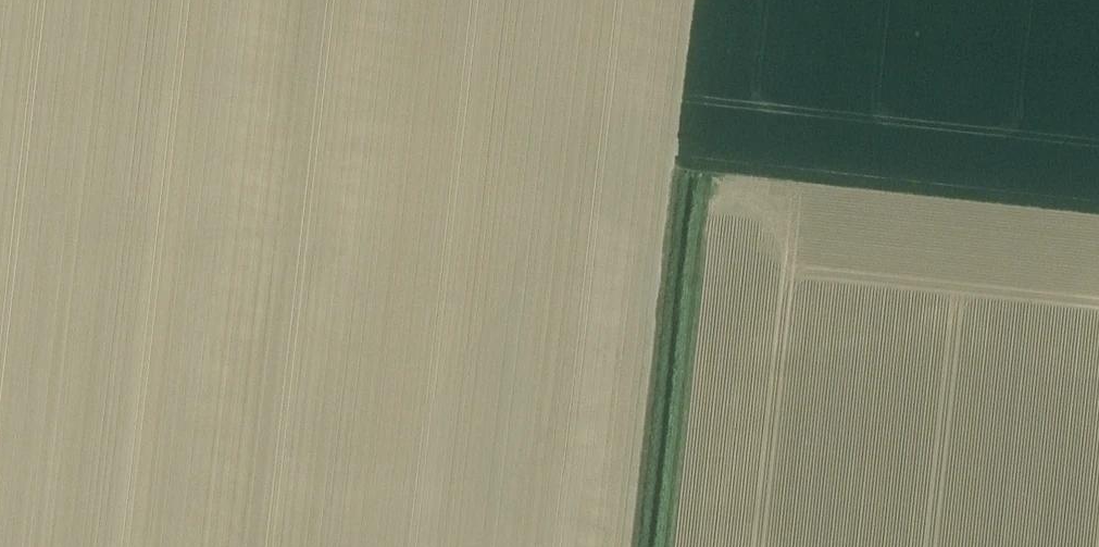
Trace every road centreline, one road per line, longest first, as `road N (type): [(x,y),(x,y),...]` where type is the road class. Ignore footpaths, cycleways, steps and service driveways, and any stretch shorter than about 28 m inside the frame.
road 1 (track): [(664,546),(706,162)]

